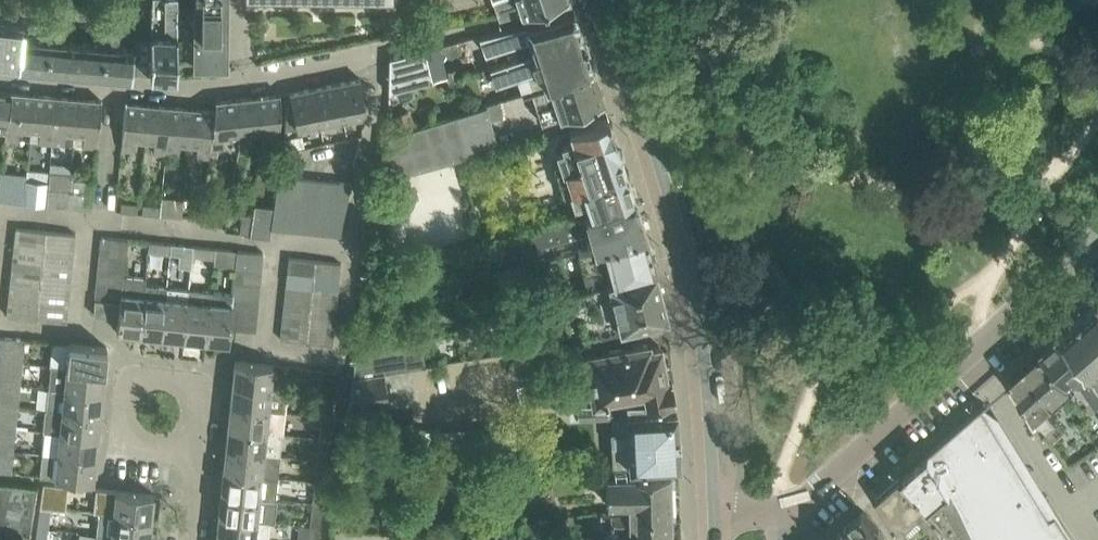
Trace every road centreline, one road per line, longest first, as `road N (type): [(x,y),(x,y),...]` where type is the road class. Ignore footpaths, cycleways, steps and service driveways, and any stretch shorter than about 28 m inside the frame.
road 1 (unclassified): [(715,511),(697,313),(606,0)]
road 2 (unclassified): [(715,511),(789,512),(1097,241)]
road 3 (unclassified): [(0,72),(233,80),(372,51)]
road 4 (residential): [(194,450),(124,443),(131,377),(200,383)]

